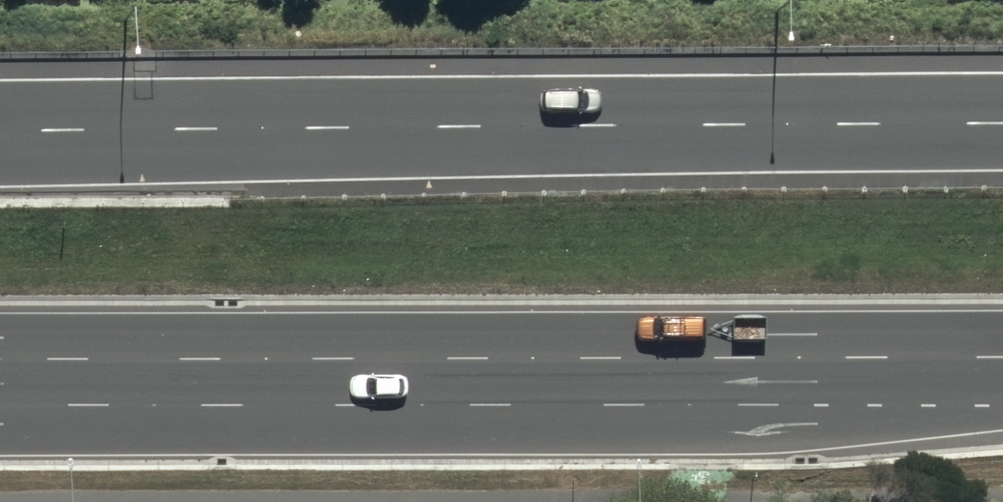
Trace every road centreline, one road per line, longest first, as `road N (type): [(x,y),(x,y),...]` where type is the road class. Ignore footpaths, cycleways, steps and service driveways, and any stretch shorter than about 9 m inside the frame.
road 1 (trunk): [(1002,392),(883,422),(0,422)]
road 2 (trunk): [(0,132),(1002,128)]
road 3 (trunk): [(1002,356),(0,359)]

